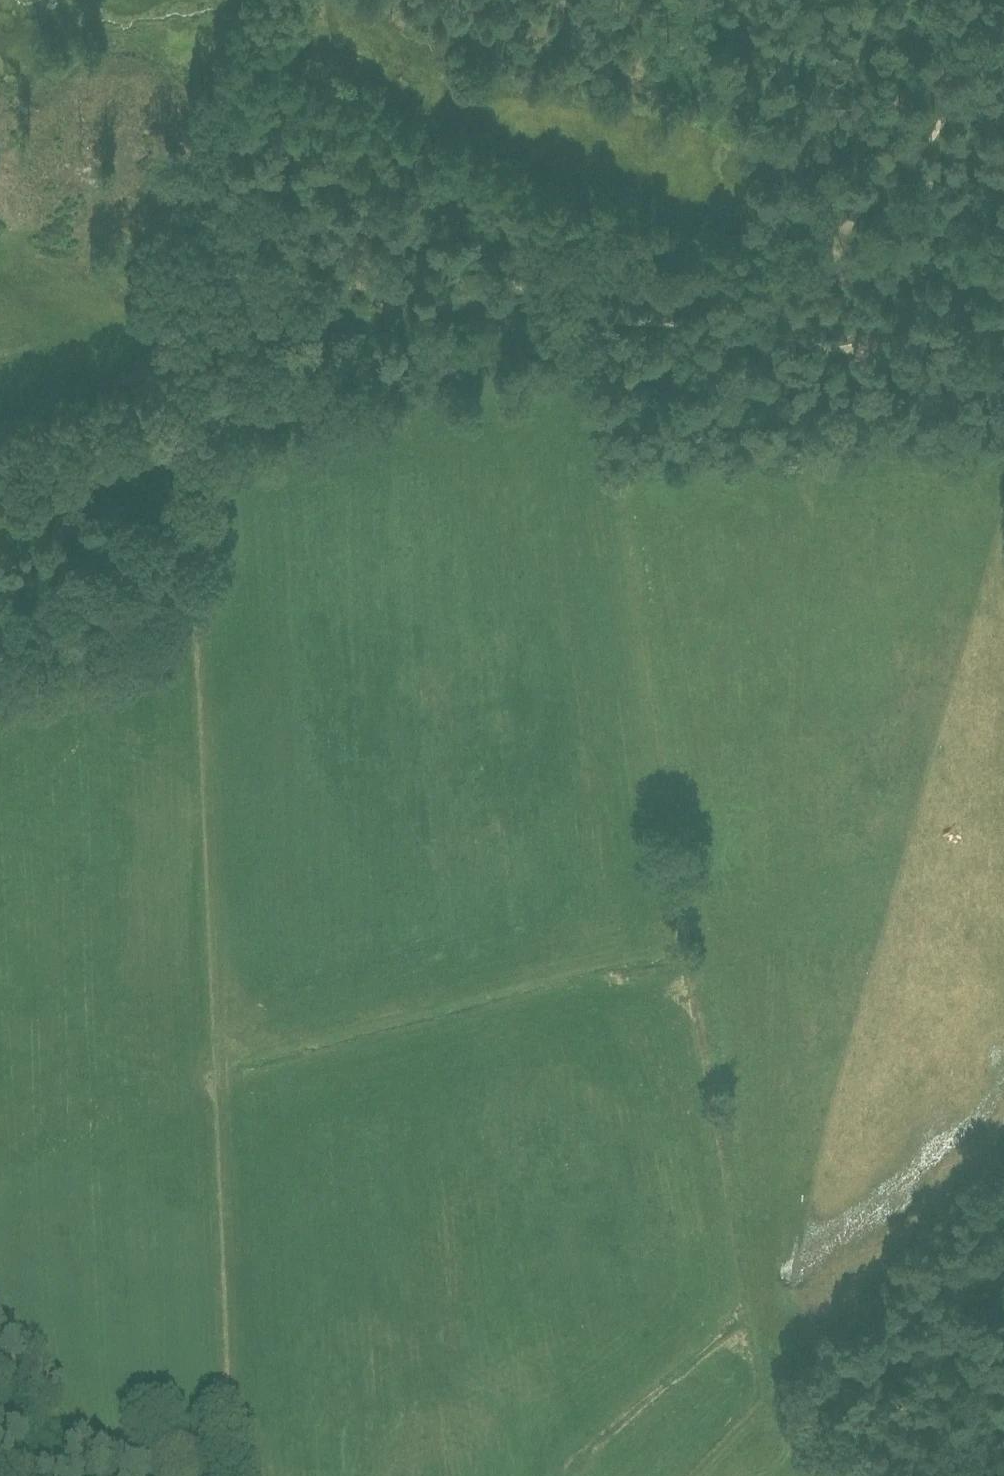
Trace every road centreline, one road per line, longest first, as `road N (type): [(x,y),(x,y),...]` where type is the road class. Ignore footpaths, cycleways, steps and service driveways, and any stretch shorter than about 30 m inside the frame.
road 1 (track): [(532,291),(408,326),(306,310),(147,323)]

